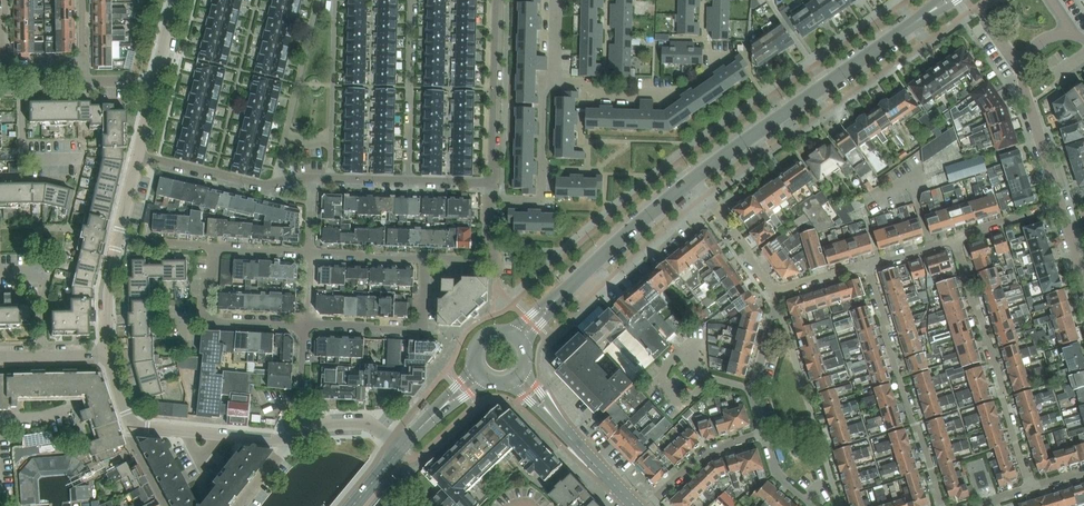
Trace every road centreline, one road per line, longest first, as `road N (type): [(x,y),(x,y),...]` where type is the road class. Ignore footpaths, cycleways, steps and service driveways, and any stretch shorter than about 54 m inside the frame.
road 1 (residential): [(1030,487),(956,241)]
road 2 (residential): [(943,505),(868,263)]
road 3 (secondary): [(693,178),(888,41)]
road 4 (residential): [(730,56),(677,93),(613,98),(587,82),(554,82)]
road 5 (residential): [(306,324),(422,331),(425,259)]
road 6 (unclassified): [(494,183),(498,0)]
road 7 (residential): [(409,181),(412,0)]
road 8 (residential): [(554,82),(543,89),(541,202),(488,200)]
road 9 (unclassified): [(287,438),(132,426)]
road 10 (residential): [(764,434),(751,392),(777,294)]
road 11 (unclassified): [(278,184),(138,156)]
road 12 (secondary): [(586,270),(693,178)]
road 13 (residential): [(336,0),(332,140)]
road 14 (residential): [(285,136),(317,0)]
road 15 (residential): [(1061,207),(1023,73)]
road 16 (residential): [(764,434),(707,452),(658,497)]
road 17 (residential): [(43,356),(47,278),(0,271)]
road 18 (residential): [(76,159),(22,160),(21,92)]
road 19 (unclassified): [(107,354),(118,235)]

